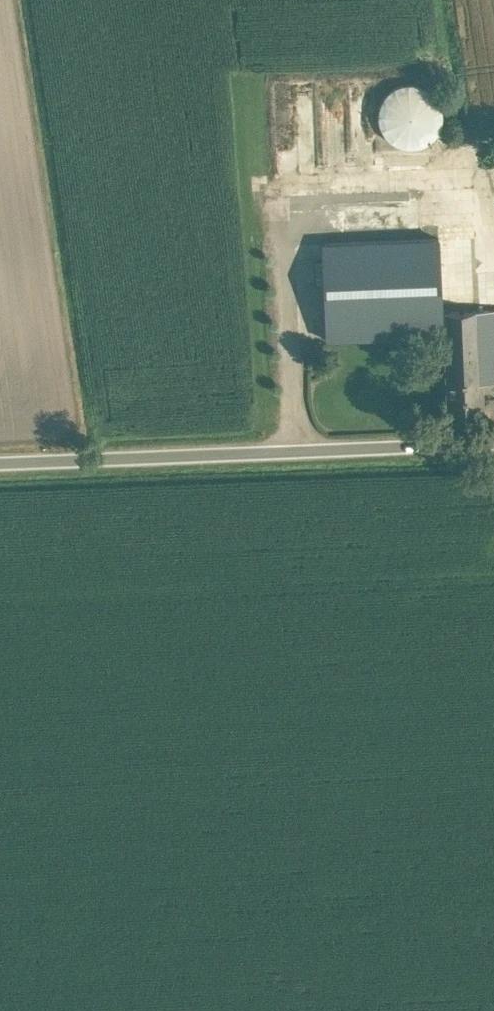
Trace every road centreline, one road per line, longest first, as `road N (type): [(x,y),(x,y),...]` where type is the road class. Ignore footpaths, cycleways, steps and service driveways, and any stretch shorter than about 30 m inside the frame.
road 1 (unclassified): [(0,461),(493,441)]

